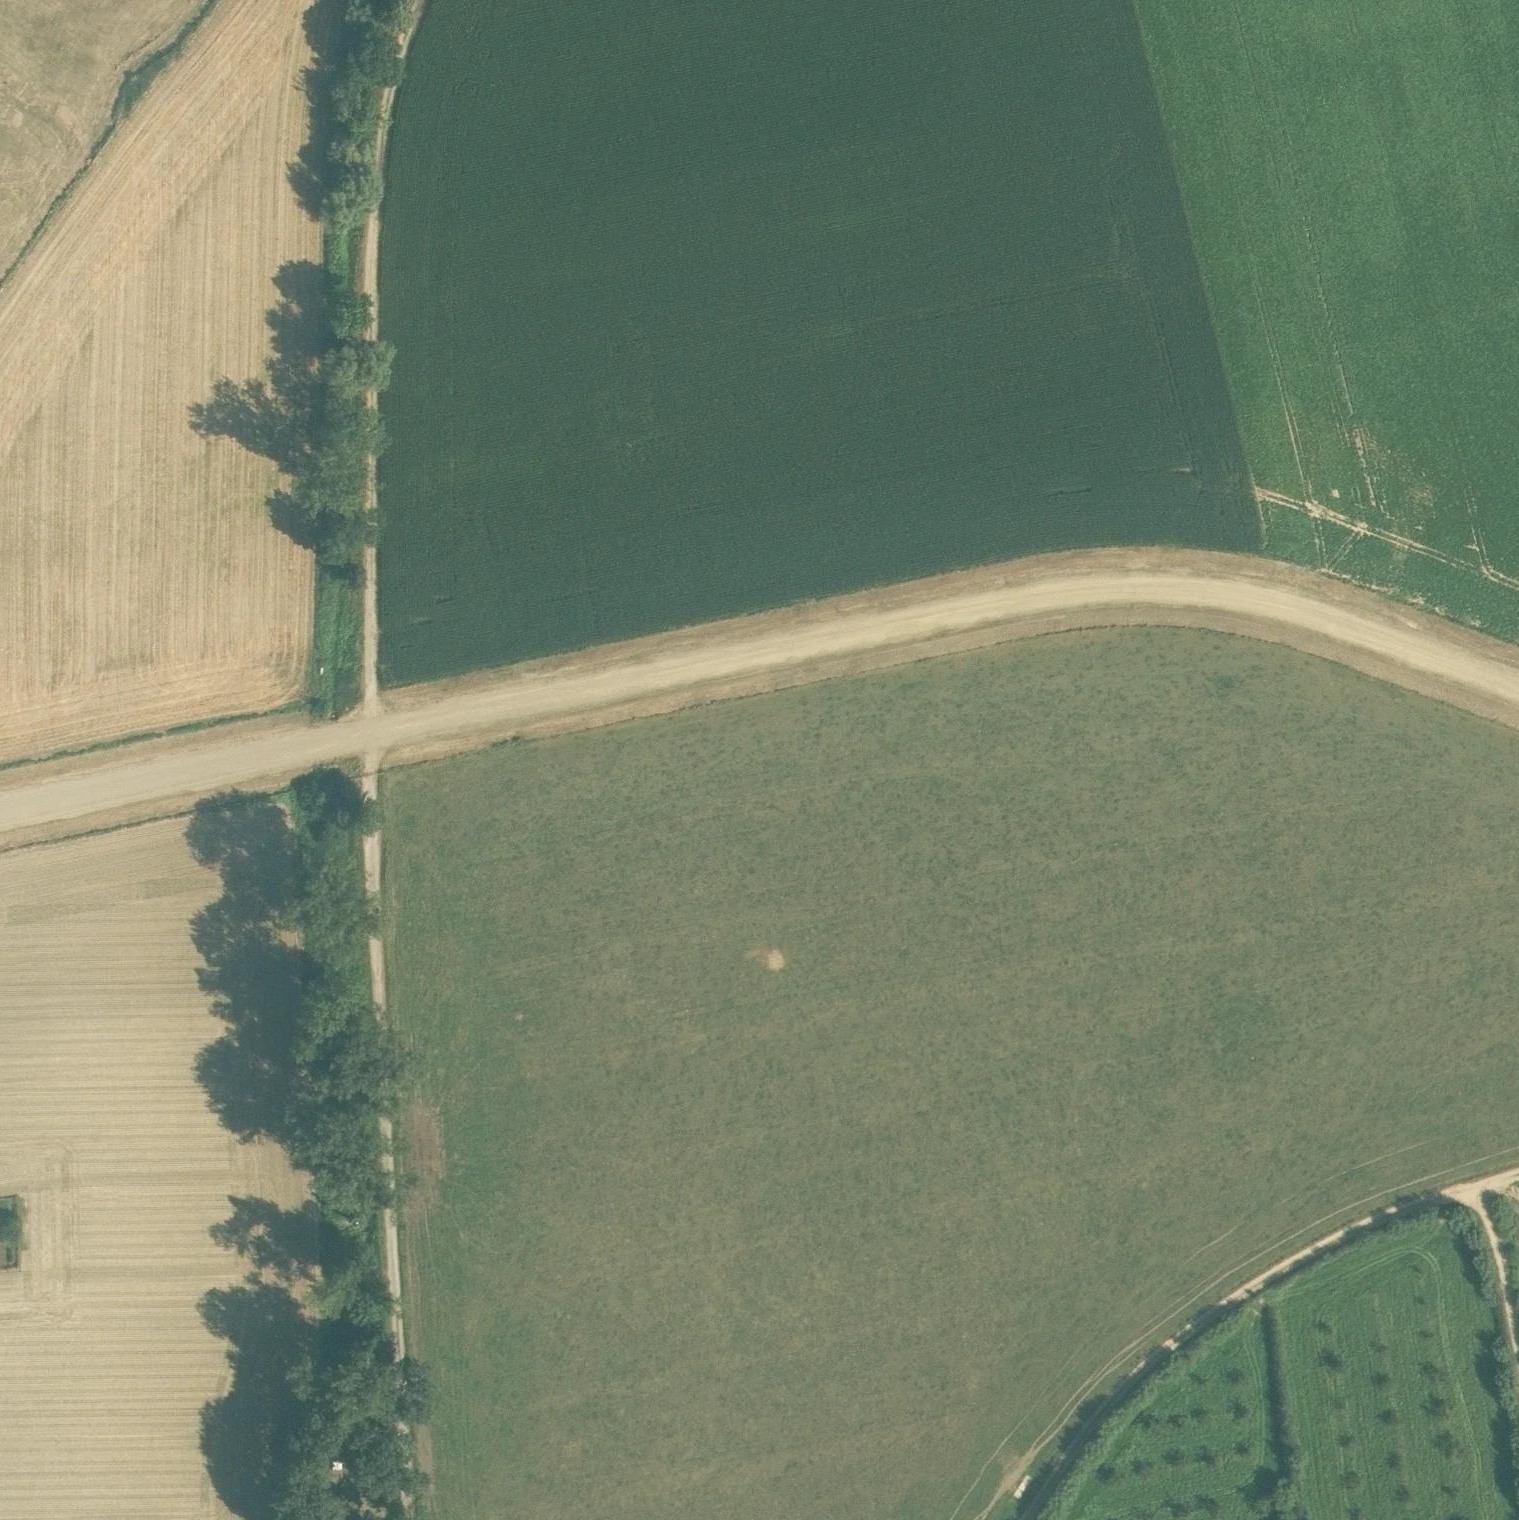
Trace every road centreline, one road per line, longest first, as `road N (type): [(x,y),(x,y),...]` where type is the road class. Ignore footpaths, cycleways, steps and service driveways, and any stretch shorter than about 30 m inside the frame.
road 1 (unclassified): [(415,1519),(374,882),(371,715)]
road 2 (track): [(371,715),(369,246),(379,128),(420,0)]
road 3 (track): [(1478,1186),(1351,1231),(1167,1346),(1114,1396),(1024,1519)]
road 4 (track): [(1478,1186),(1518,1346)]

